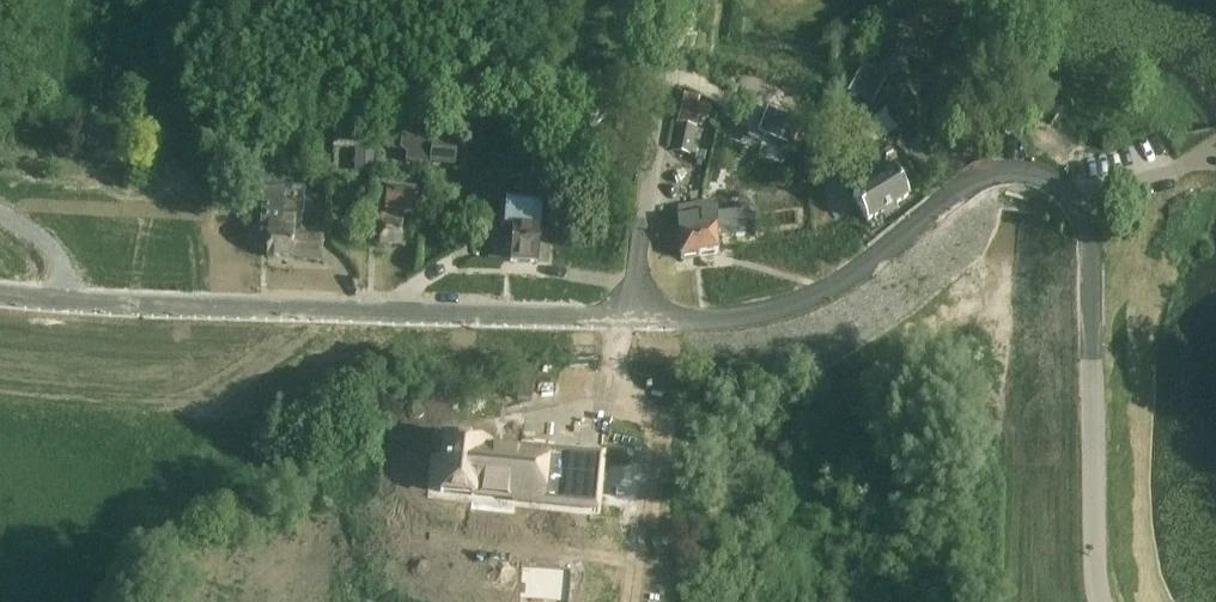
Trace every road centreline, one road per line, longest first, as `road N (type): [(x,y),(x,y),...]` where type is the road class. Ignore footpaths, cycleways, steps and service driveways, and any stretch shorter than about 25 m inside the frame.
road 1 (unclassified): [(633,317),(765,311),(807,300),(982,177),(1022,170),(1052,179),(1074,204),(1089,242),(1101,601)]
road 2 (unclassified): [(633,317),(0,297)]
road 3 (unclassified): [(633,317),(681,0)]

